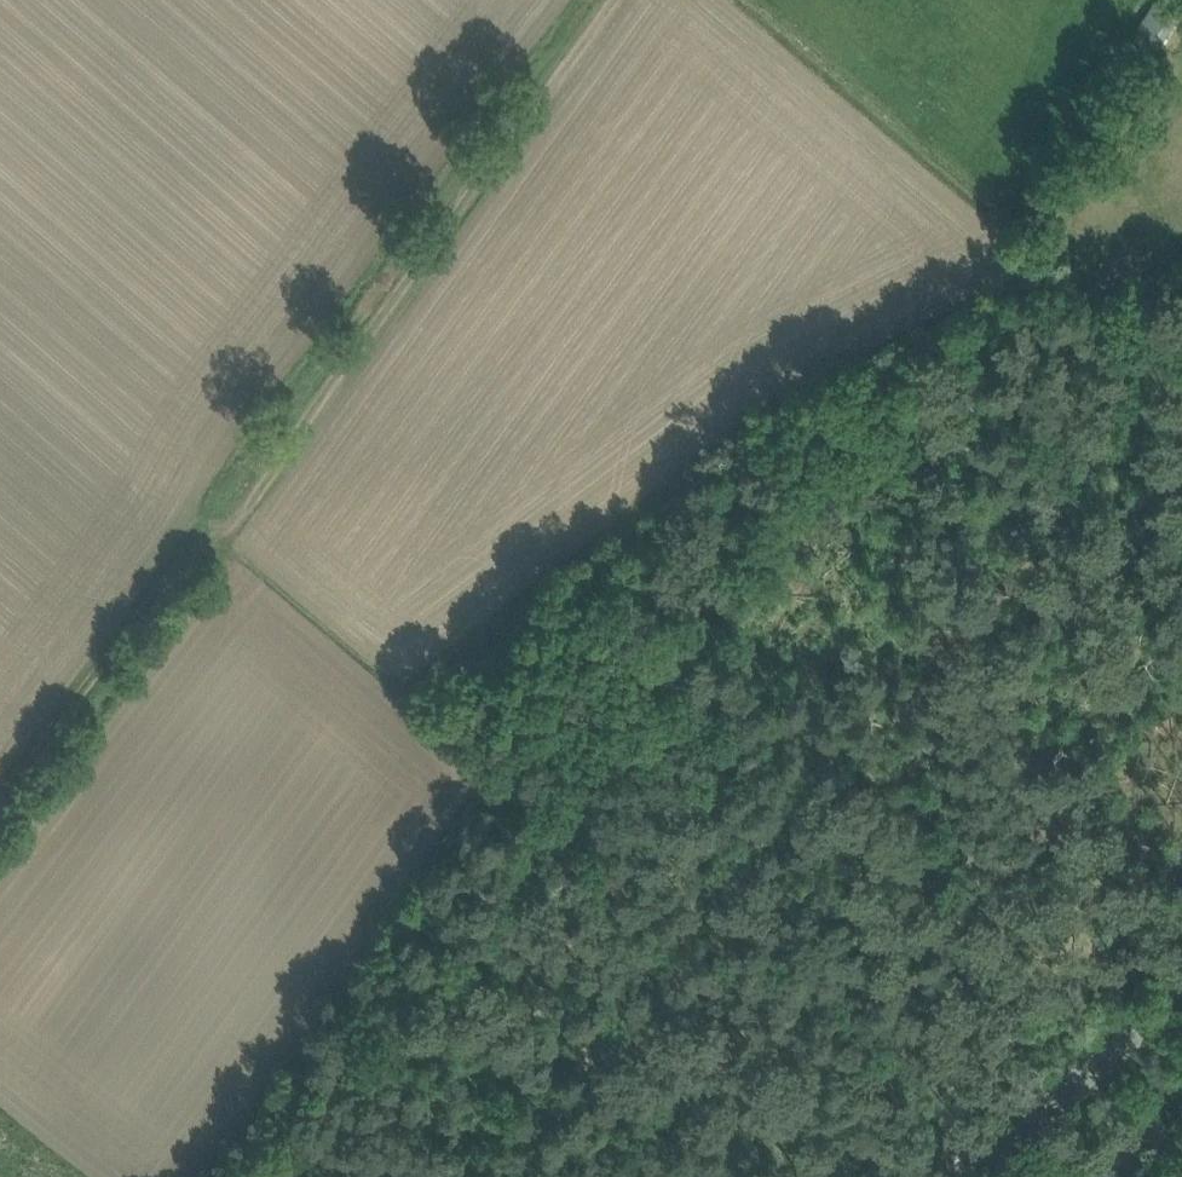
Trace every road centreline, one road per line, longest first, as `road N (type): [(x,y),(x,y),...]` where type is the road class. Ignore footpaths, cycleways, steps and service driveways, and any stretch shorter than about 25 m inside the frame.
road 1 (track): [(605,0),(259,488),(83,688),(0,799)]
road 2 (unclassified): [(951,1176),(1181,995)]

